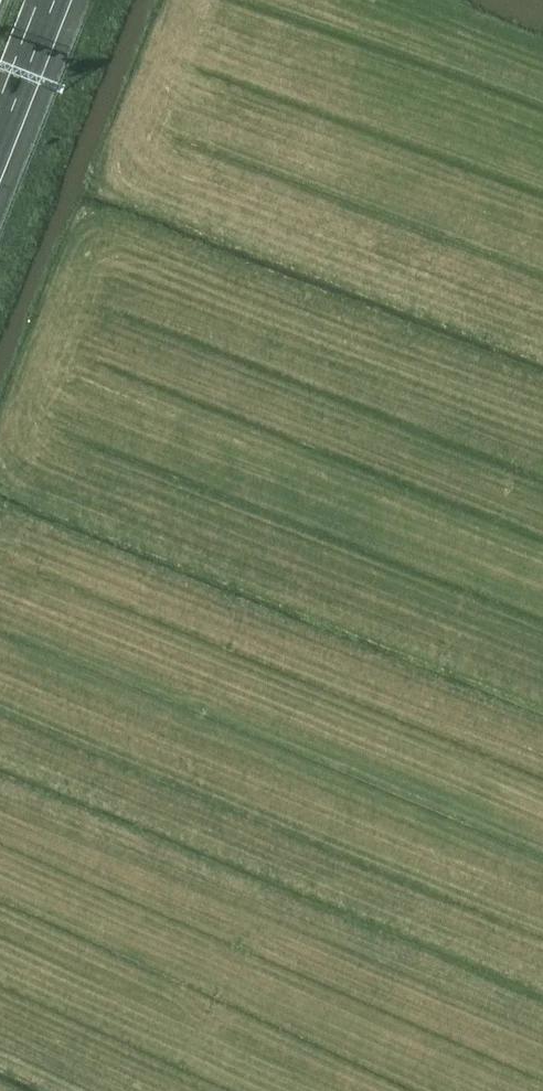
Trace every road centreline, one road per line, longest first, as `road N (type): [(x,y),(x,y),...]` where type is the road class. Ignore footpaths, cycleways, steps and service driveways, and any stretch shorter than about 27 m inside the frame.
road 1 (motorway): [(0,118),(46,0)]

